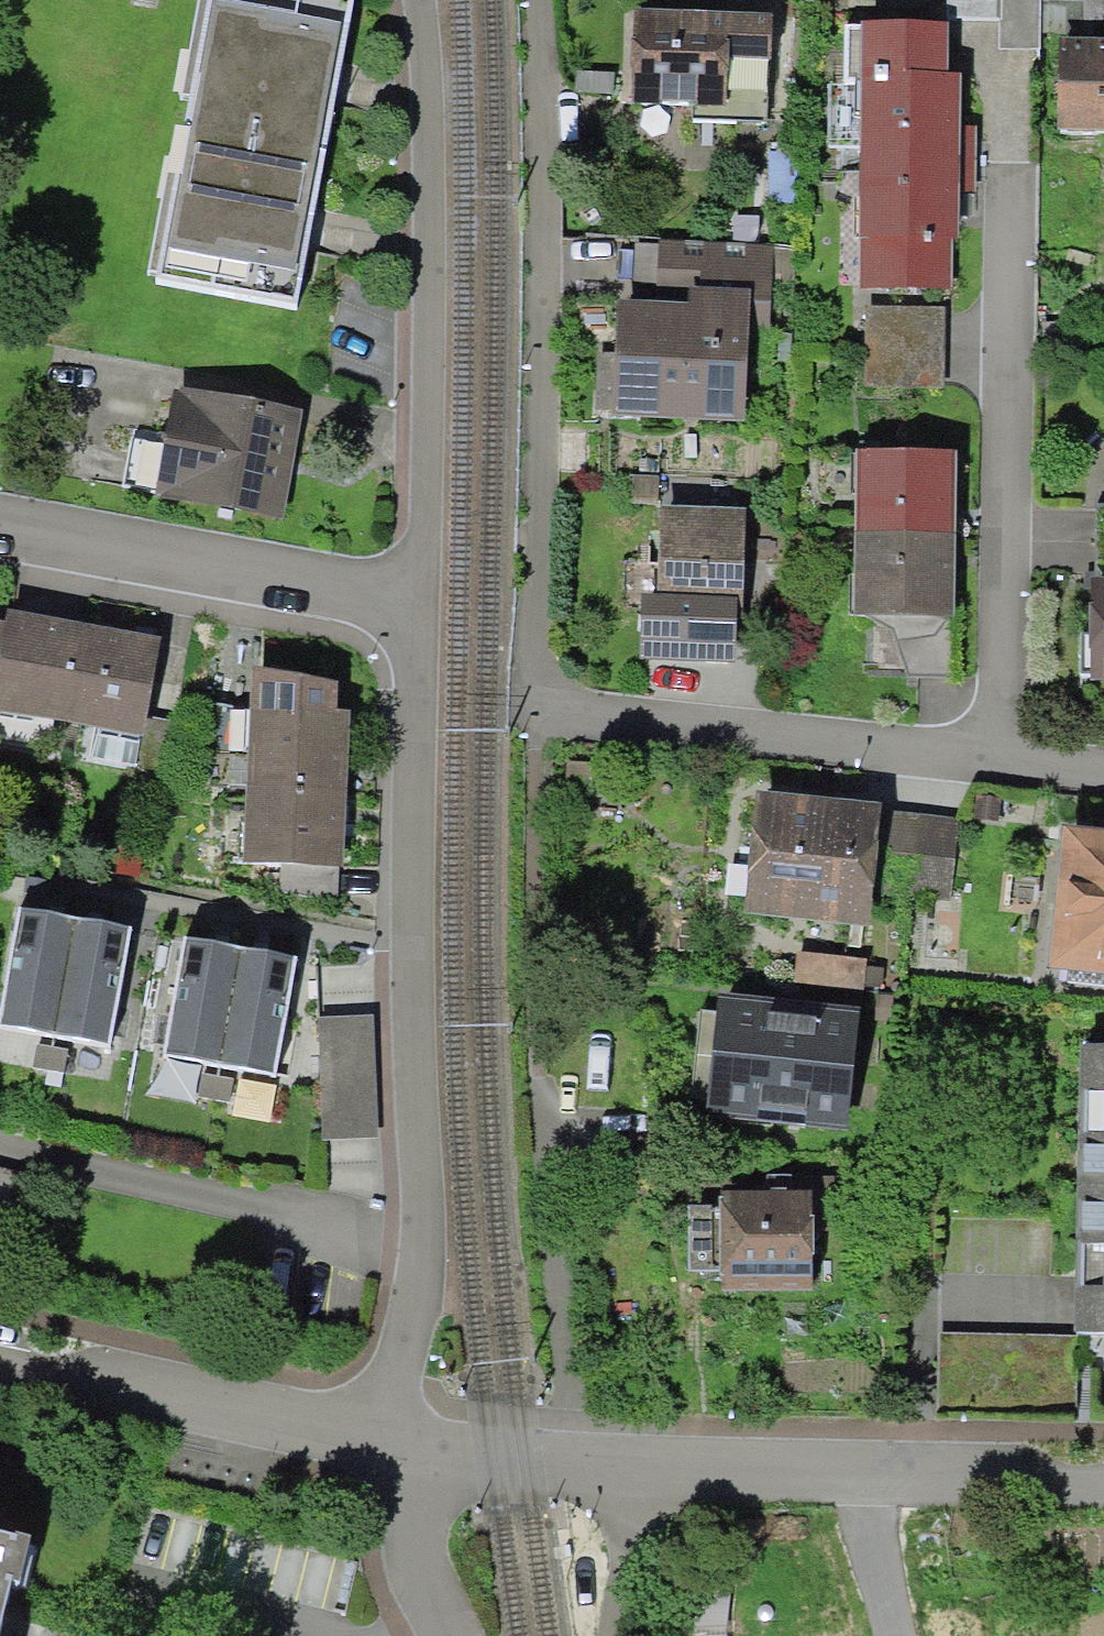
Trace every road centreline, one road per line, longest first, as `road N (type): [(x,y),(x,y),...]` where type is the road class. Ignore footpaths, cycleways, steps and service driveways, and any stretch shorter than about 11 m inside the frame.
road 1 (residential): [(534,0),(540,206),(532,705),(994,764)]
road 2 (residential): [(371,1438),(426,1272),(411,975),(423,592)]
road 3 (residential): [(994,764),(1006,155)]
road 4 (residential): [(423,592),(431,167),(420,0)]
road 5 (residential): [(630,1466),(1103,1481)]
road 6 (residential): [(0,515),(423,592)]
road 7 (residential): [(0,1359),(226,1415),(371,1438)]
road 8 (residential): [(431,1447),(630,1466)]
road 9 (residential): [(431,1447),(412,1546),(448,1635)]
road 10 (residential): [(630,1466),(632,1503),(610,1635)]

